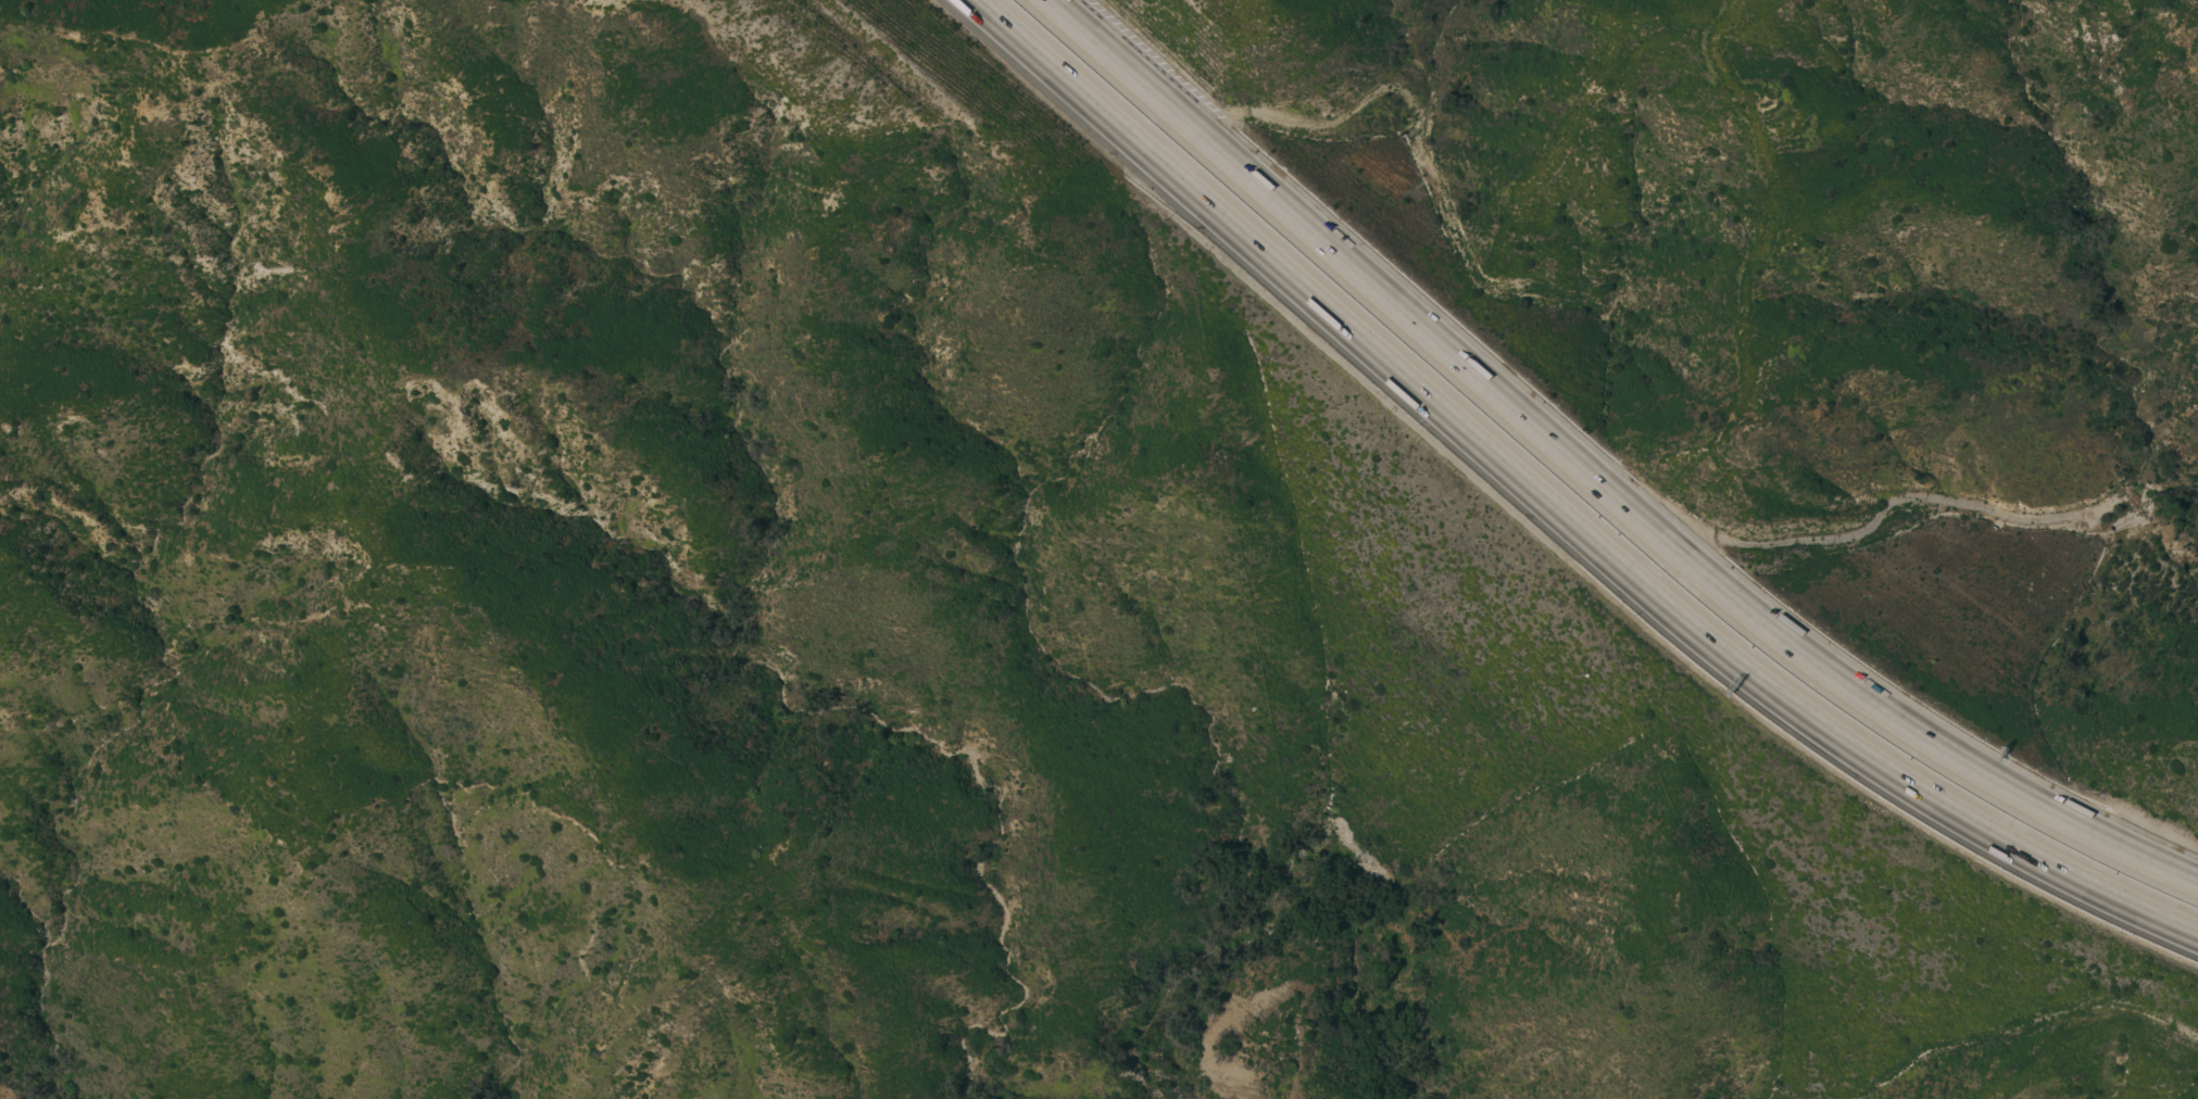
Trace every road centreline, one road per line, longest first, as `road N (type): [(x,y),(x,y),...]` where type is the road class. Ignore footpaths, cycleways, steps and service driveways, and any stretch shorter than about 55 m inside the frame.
road 1 (motorway): [(972,0),(1734,652),(2000,836),(2197,936)]
road 2 (motorway): [(2197,880),(1973,759),(1767,611),(1051,0)]

